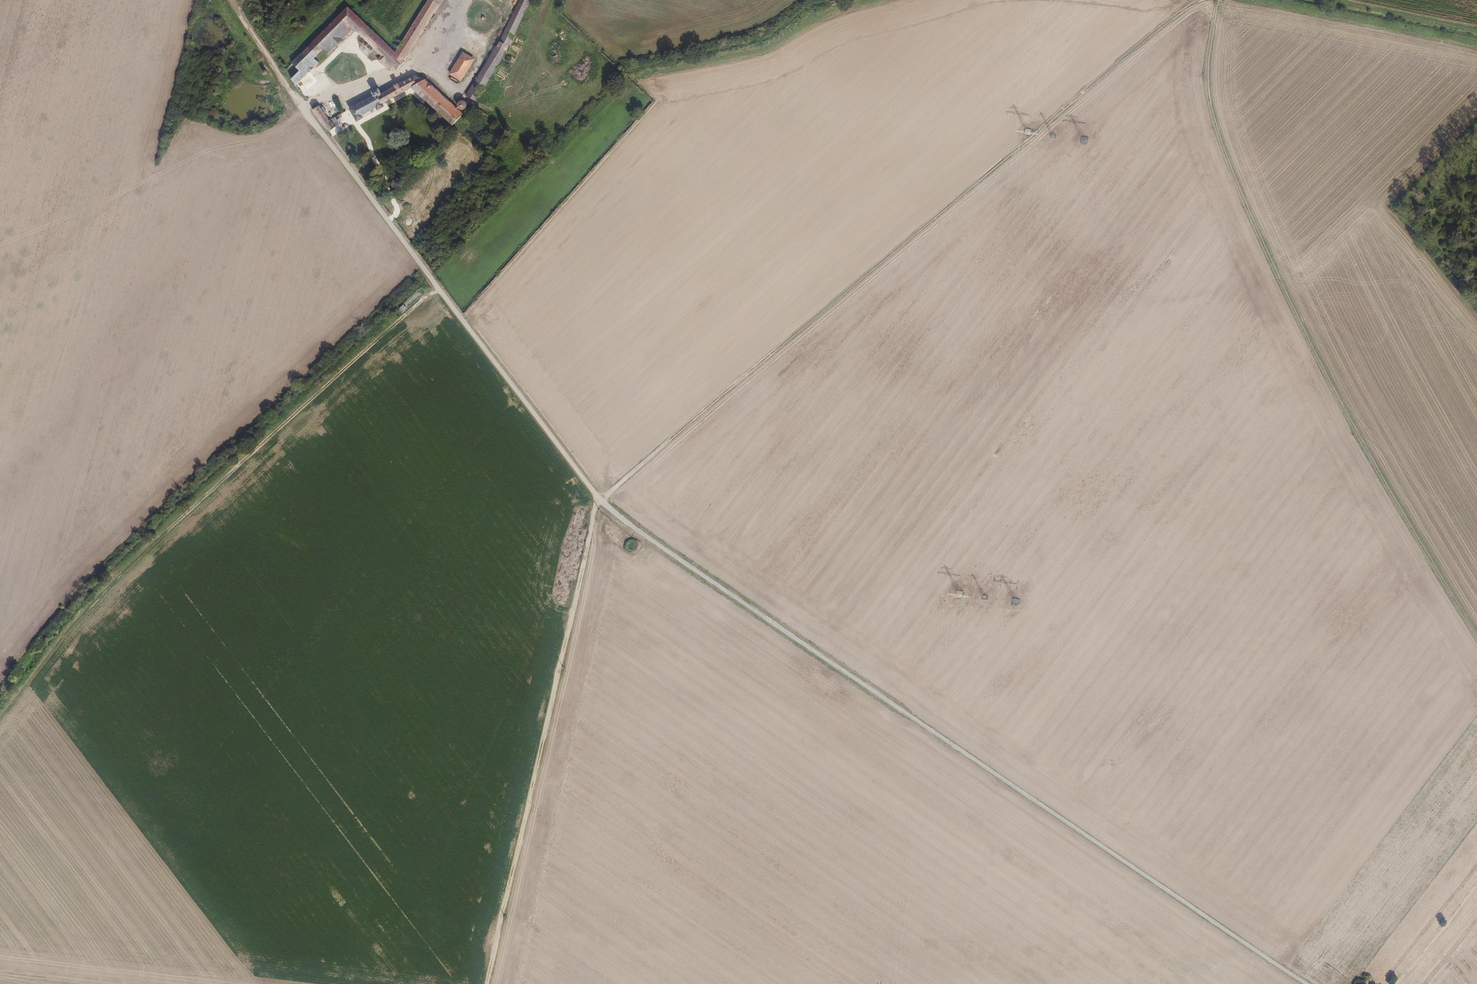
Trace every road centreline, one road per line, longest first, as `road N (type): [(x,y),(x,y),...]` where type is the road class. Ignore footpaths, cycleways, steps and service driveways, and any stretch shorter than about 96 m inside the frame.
road 1 (unclassified): [(303,107),(599,500),(1311,983)]
road 2 (track): [(1197,0),(599,500),(488,983)]
road 3 (track): [(1476,637),(1365,456),(1287,305),(1210,116),(1204,78),(1215,0)]
road 4 (track): [(0,720),(113,584),(438,289)]
road 5 (track): [(1476,860),(1386,983)]

